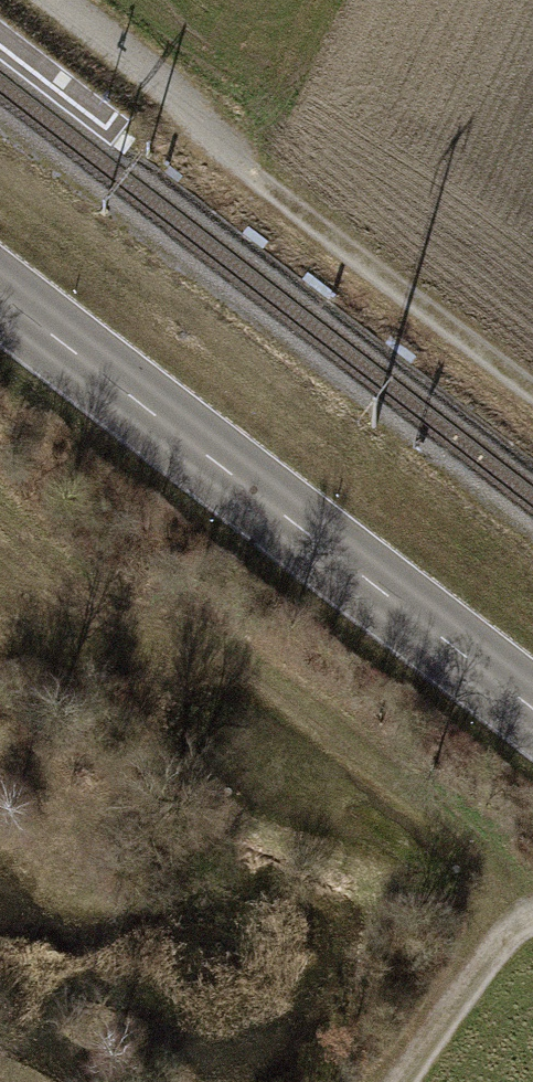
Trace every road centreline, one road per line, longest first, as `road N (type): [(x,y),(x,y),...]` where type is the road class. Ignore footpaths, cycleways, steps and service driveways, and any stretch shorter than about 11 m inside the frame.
road 1 (secondary): [(0,298),(532,706)]
road 2 (track): [(31,0),(532,384)]
road 3 (track): [(414,1081),(532,918)]

